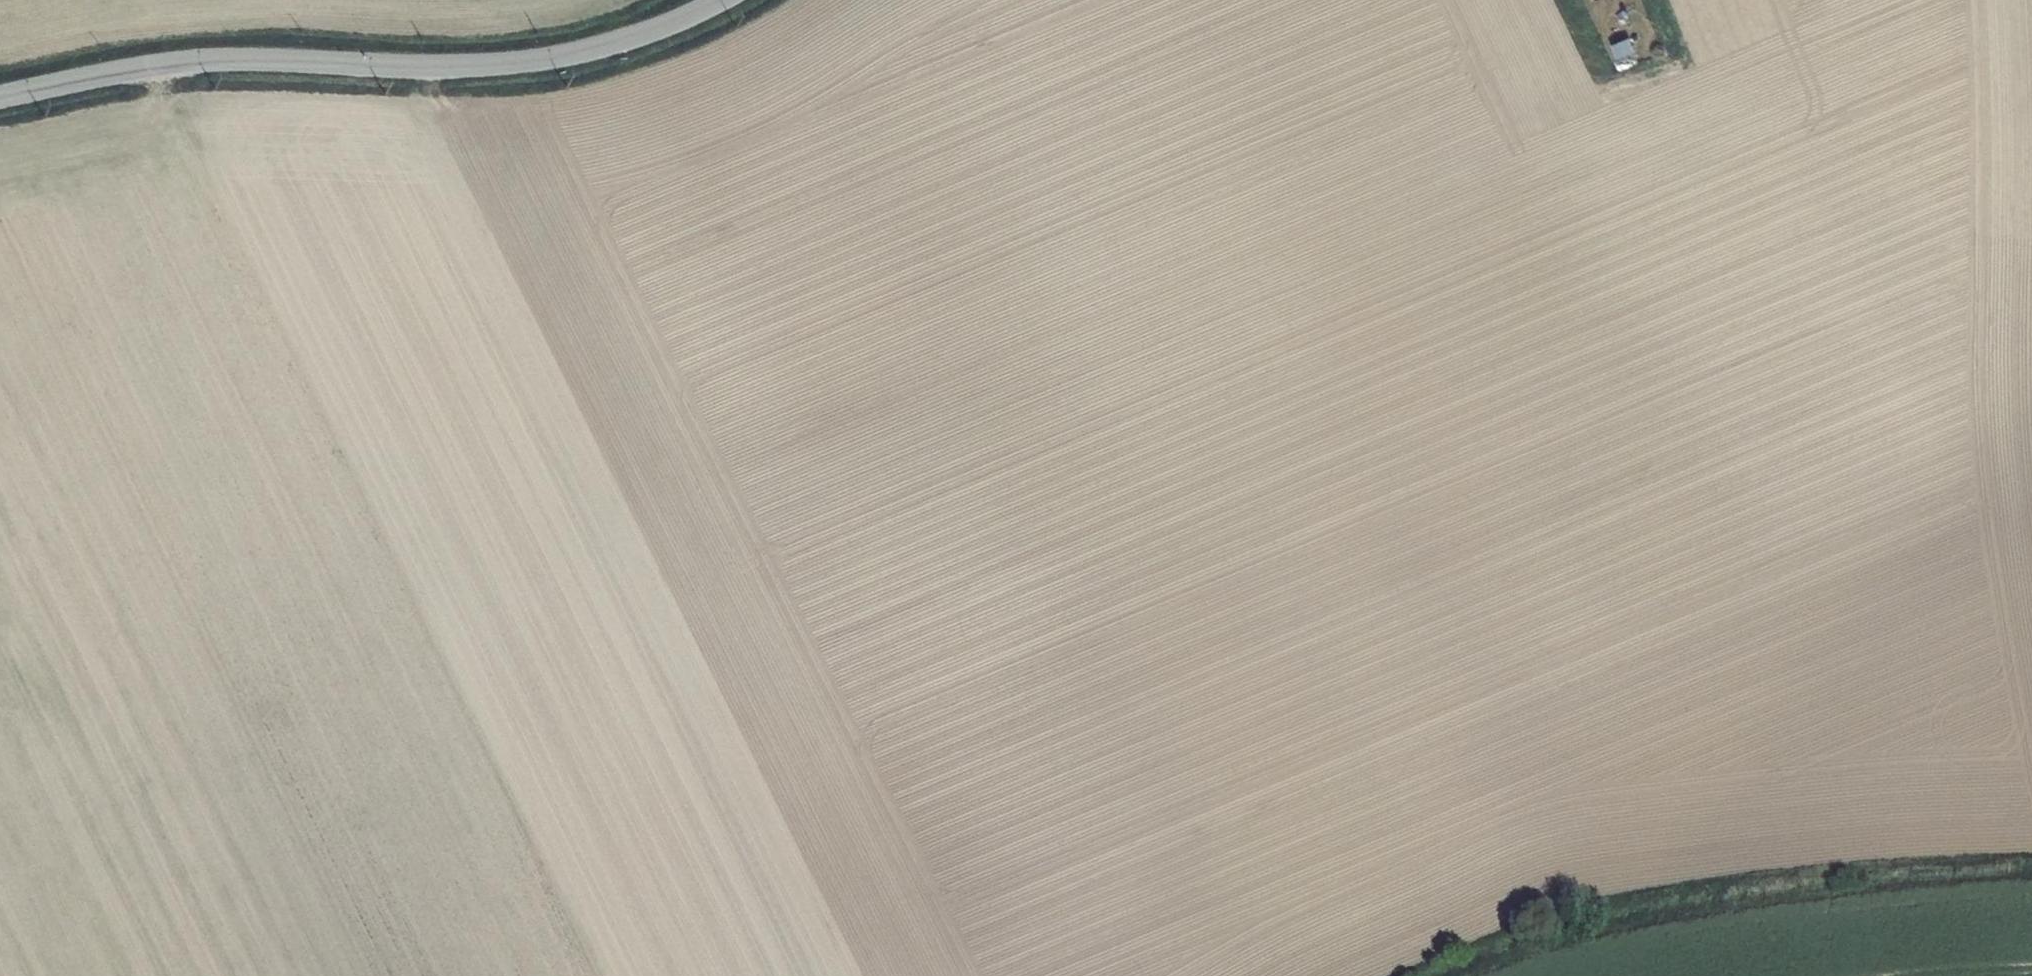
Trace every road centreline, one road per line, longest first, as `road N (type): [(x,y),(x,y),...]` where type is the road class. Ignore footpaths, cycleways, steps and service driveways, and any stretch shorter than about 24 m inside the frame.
road 1 (tertiary): [(0,97),(200,61),(536,60),(597,49),(720,0)]

